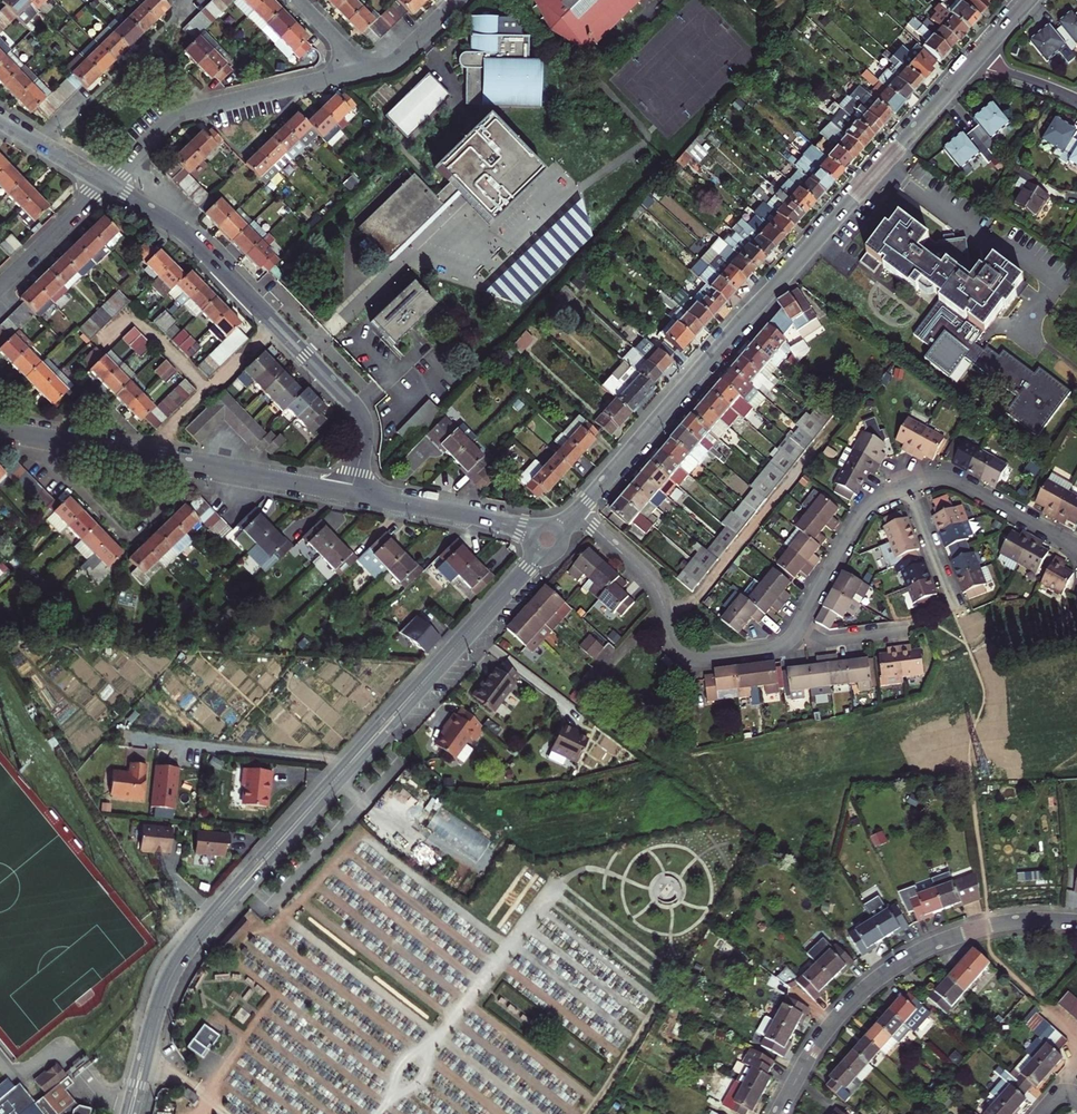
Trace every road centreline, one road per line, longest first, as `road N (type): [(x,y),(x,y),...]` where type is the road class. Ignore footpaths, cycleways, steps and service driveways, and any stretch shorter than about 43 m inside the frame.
road 1 (tertiary): [(553,538),(180,958),(130,1113)]
road 2 (tertiary): [(978,59),(577,512)]
road 3 (residential): [(106,183),(186,233),(356,407),(364,432),(353,493)]
road 4 (residential): [(778,1113),(838,1015),(901,963),(993,925),(1076,922)]
road 5 (residential): [(0,429),(353,493)]
road 6 (residential): [(577,512),(647,576),(683,655),(764,651),(800,628)]
road 7 (residential): [(354,71),(179,115),(106,183)]
road 8 (residential): [(353,493),(553,538)]
road 9 (residential): [(906,487),(951,480),(1076,549)]
road 10 (residential): [(800,628),(861,517),(906,487)]
road 11 (residential): [(0,288),(106,183)]
road 12 (residential): [(459,0),(399,58),(354,71)]
road 13 (residential): [(906,487),(955,607)]
road 14 (residential): [(106,183),(0,118)]

